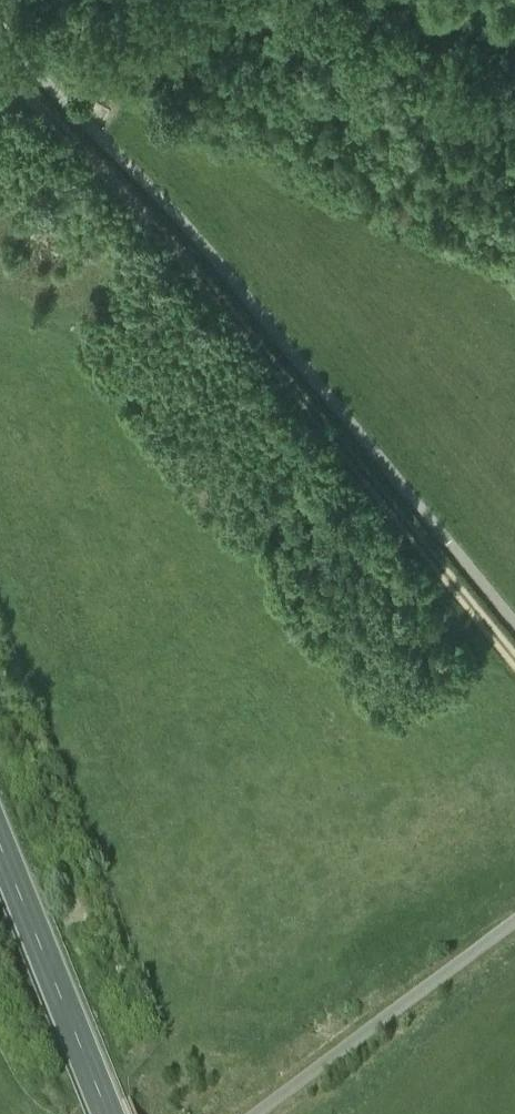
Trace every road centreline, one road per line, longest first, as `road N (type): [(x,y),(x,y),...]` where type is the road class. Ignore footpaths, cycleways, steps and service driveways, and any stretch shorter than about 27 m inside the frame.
road 1 (track): [(514,661),(230,313),(0,65)]
road 2 (track): [(514,621),(182,225),(0,27)]
road 3 (track): [(514,914),(246,1113)]
road 4 (primary): [(109,1113),(0,836)]

